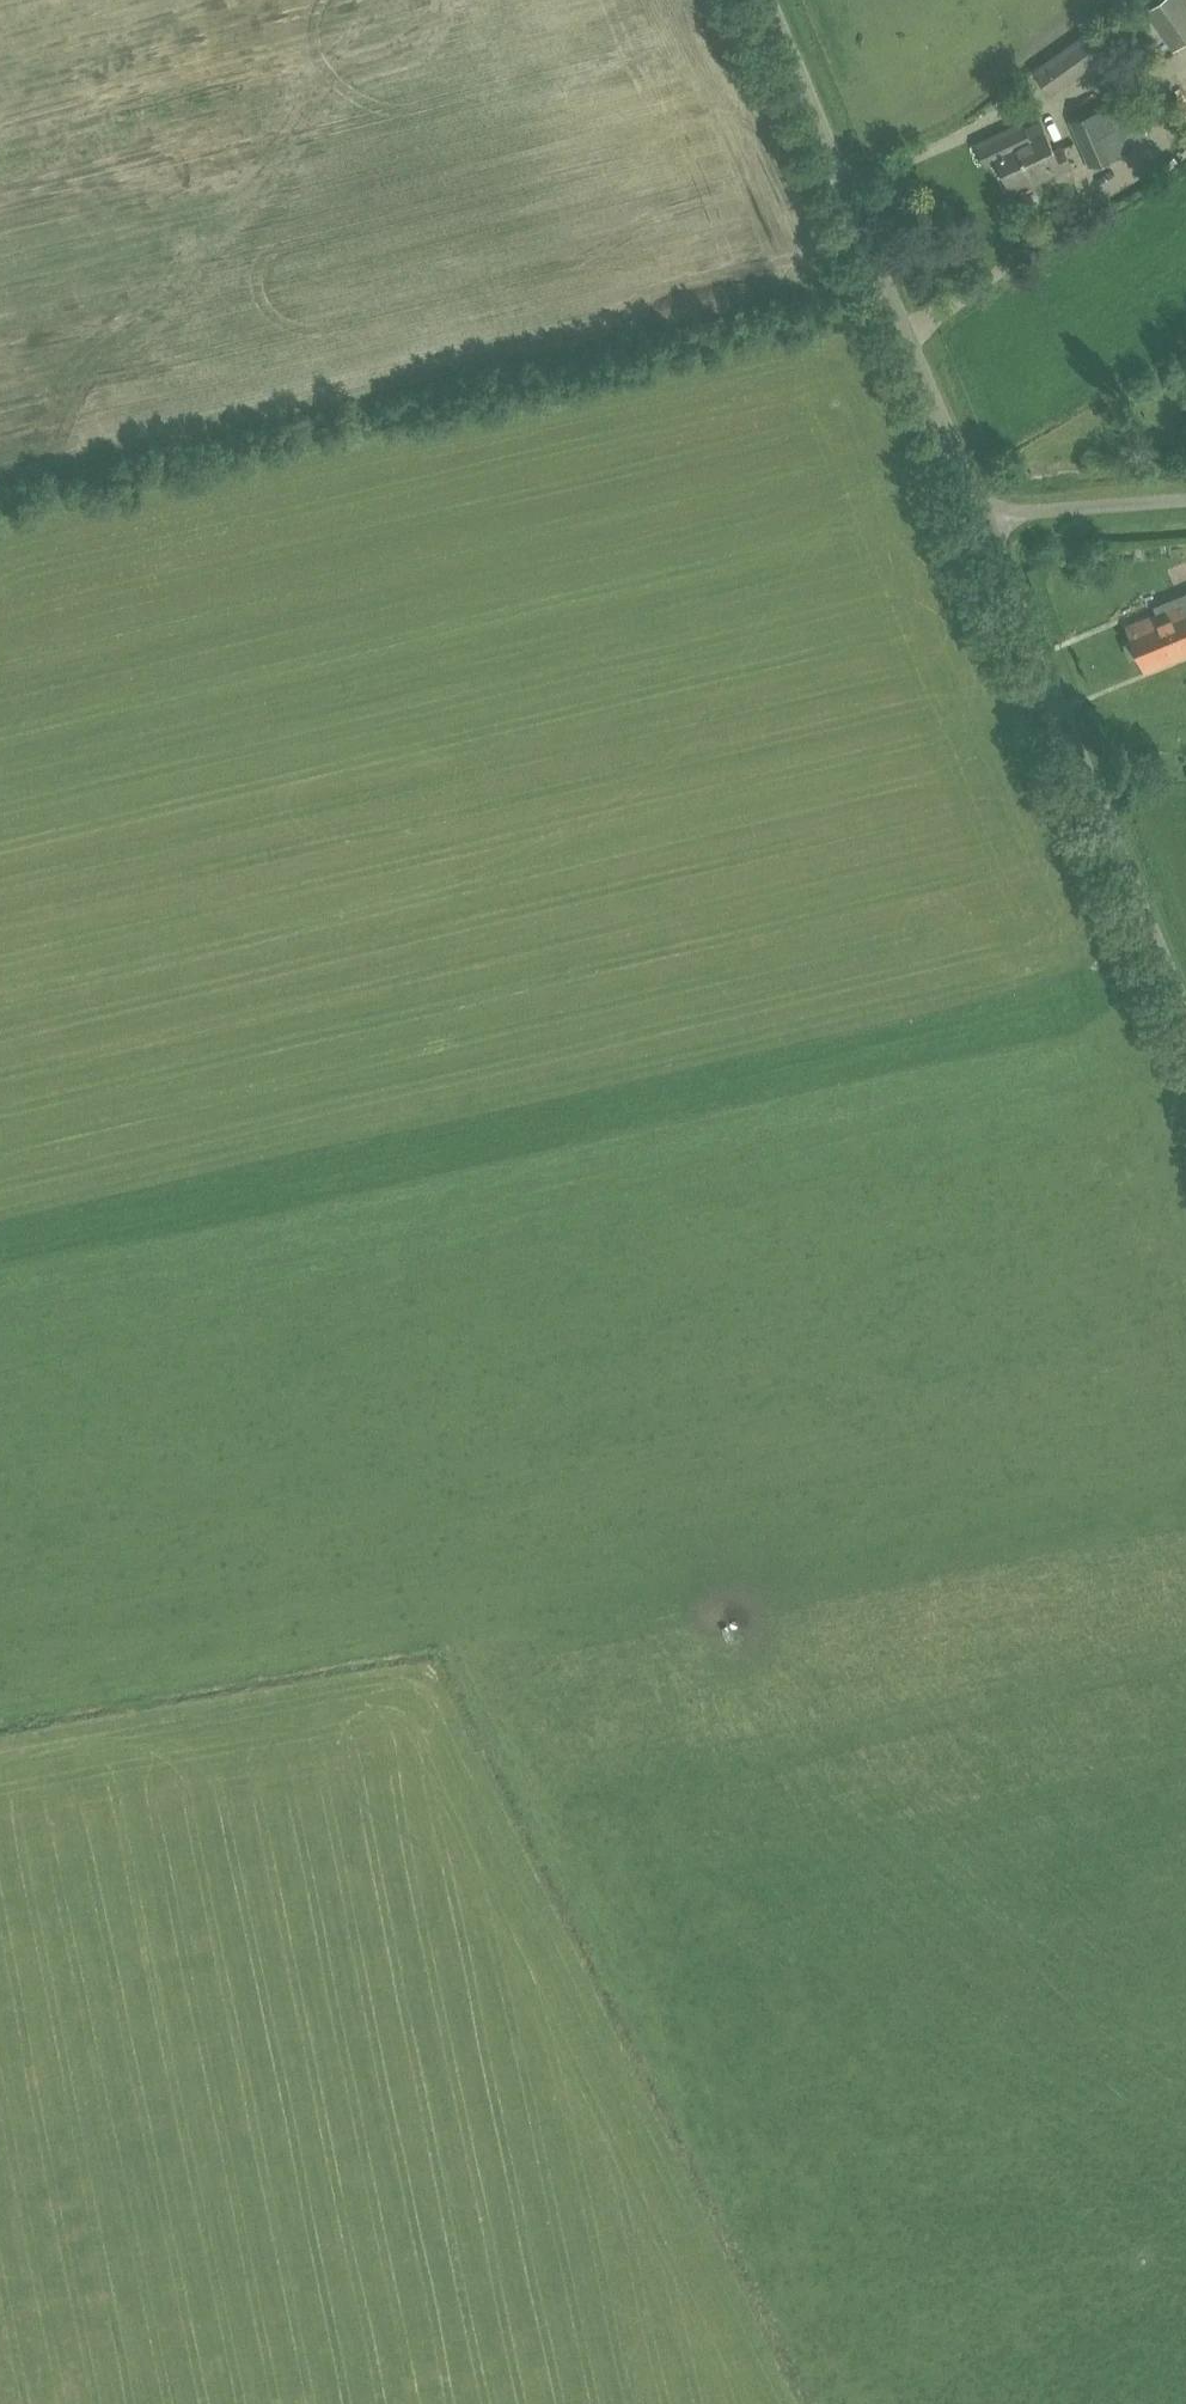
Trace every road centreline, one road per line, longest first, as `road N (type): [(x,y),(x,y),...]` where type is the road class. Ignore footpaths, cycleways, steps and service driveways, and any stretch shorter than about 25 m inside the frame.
road 1 (unclassified): [(981,518),(766,0)]
road 2 (unclassified): [(1185,1019),(981,518)]
road 3 (unclassified): [(981,518),(1185,503)]

